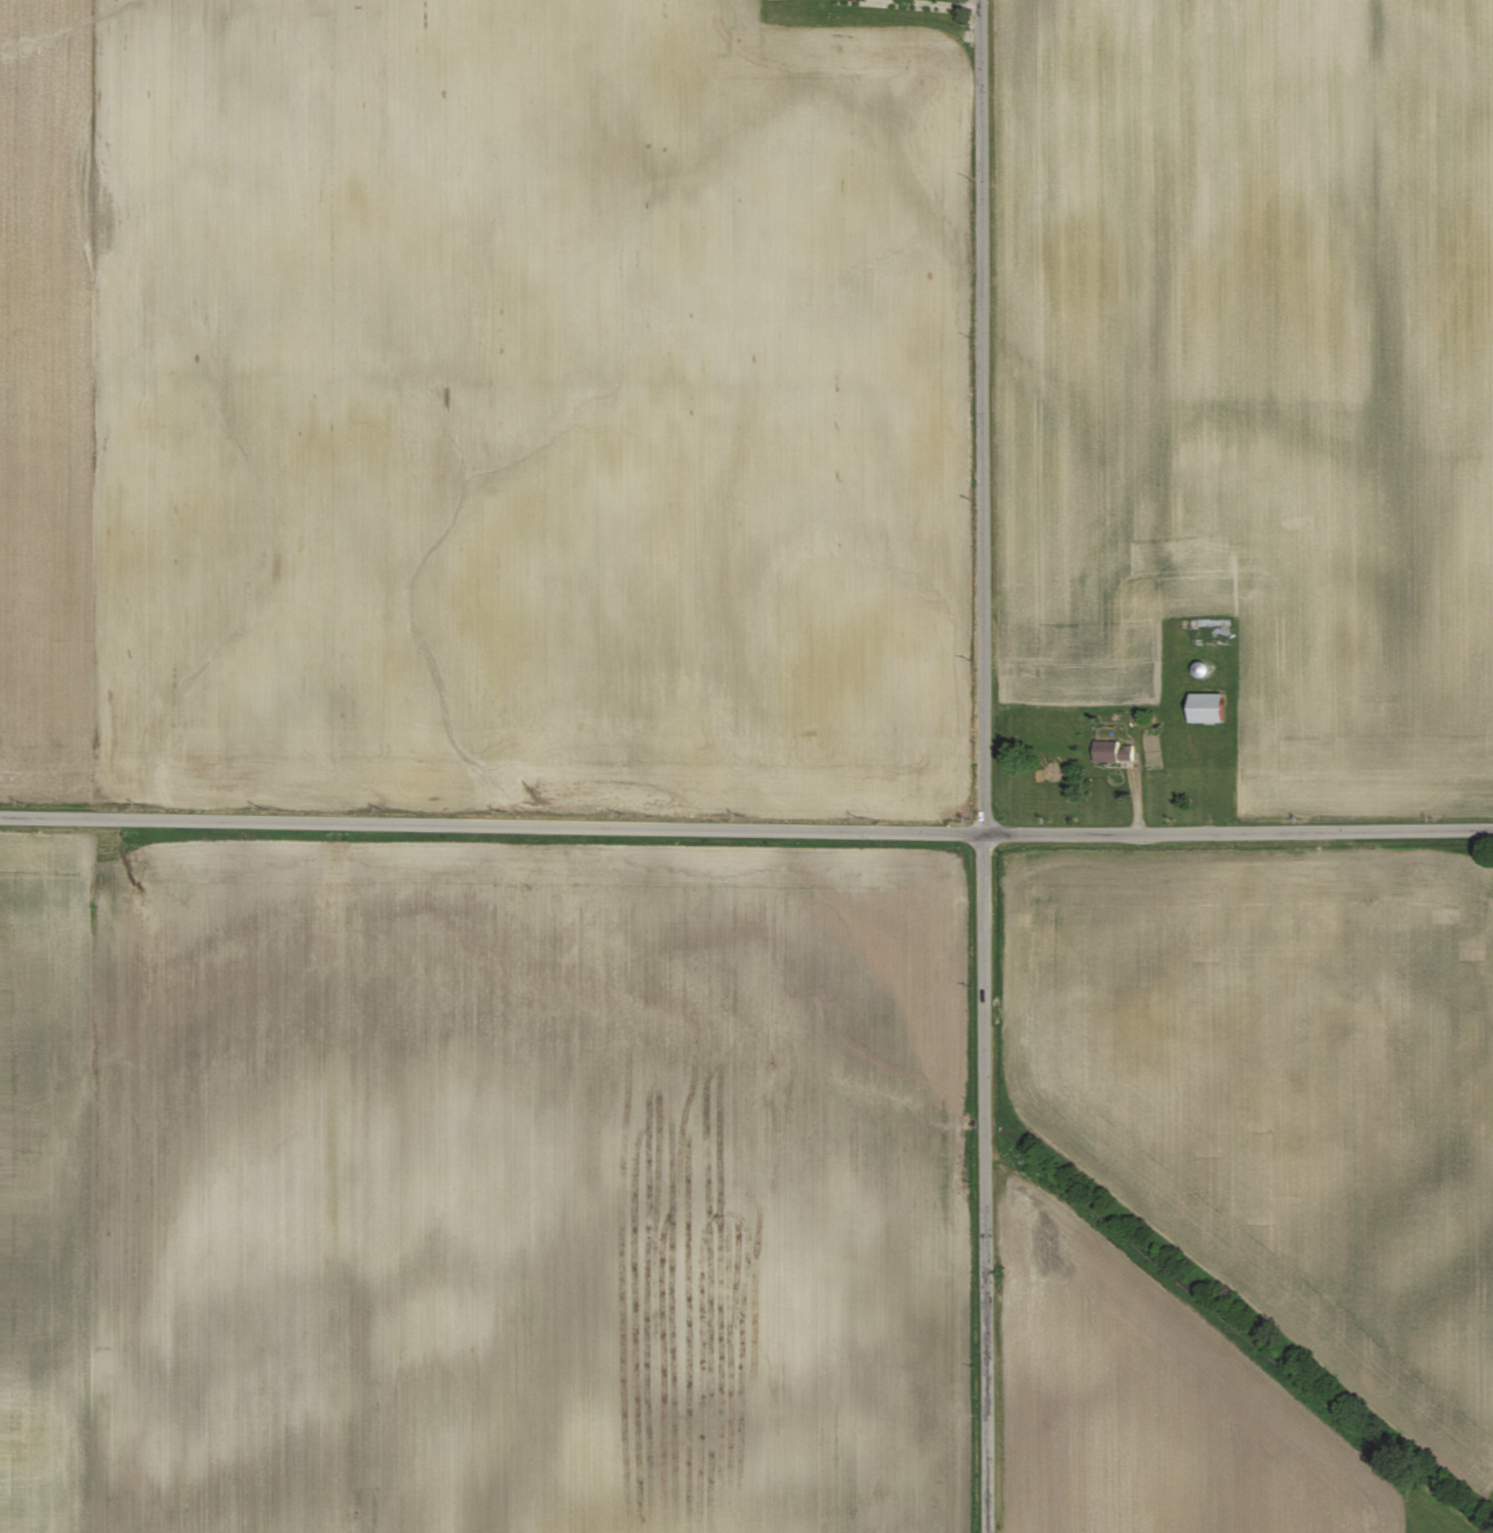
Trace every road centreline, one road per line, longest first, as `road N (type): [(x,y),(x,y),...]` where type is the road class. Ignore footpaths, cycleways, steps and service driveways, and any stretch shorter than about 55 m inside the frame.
road 1 (tertiary): [(1492,829),(984,833),(0,814)]
road 2 (residential): [(984,833),(982,0)]
road 3 (residential): [(989,1532),(984,833)]

